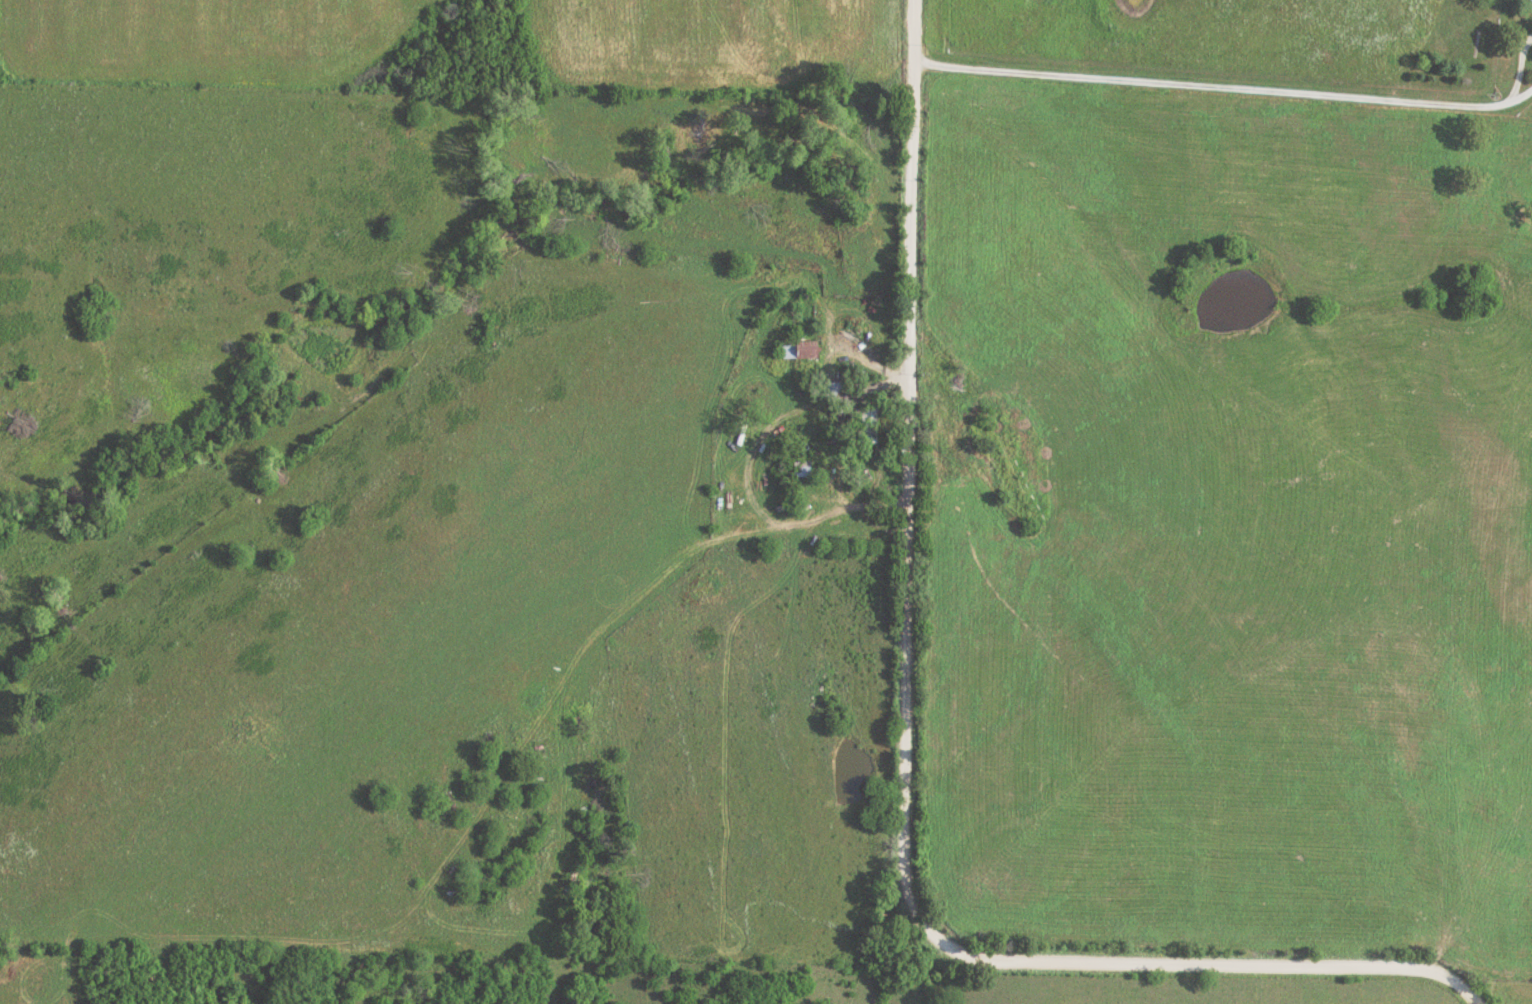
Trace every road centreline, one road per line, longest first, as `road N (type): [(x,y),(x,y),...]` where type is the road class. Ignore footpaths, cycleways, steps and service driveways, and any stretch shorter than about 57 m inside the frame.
road 1 (residential): [(1483,1003),(1451,973),(1415,963),(983,964),(945,951),(918,919),(901,882),(914,0)]
road 2 (residential): [(912,354),(877,368),(816,295),(789,283),(535,273),(480,297),(348,399),(308,387),(264,320)]

